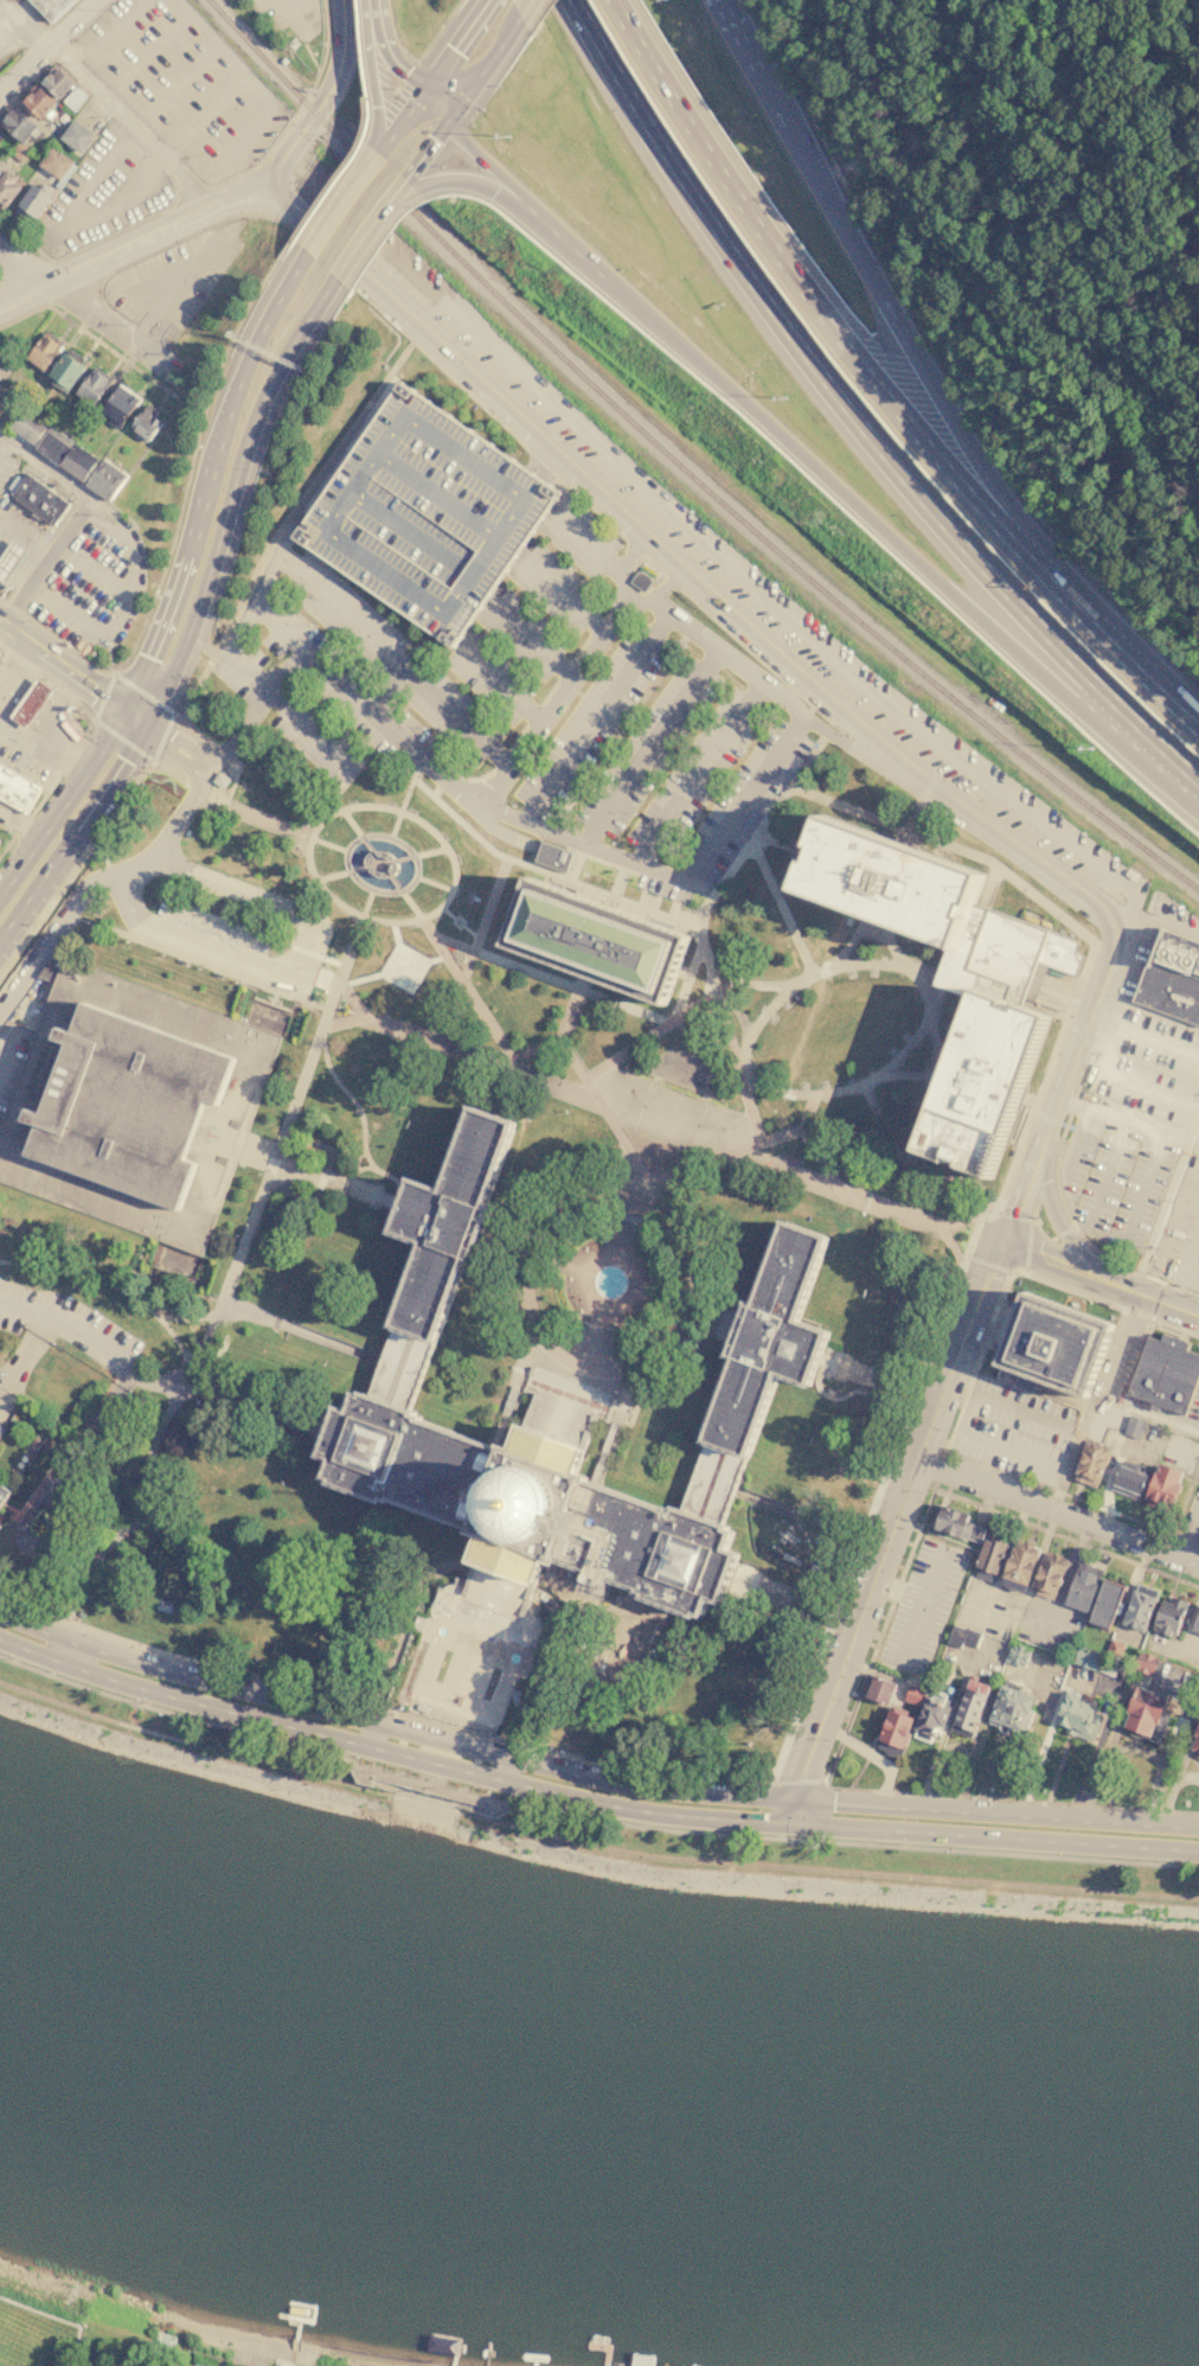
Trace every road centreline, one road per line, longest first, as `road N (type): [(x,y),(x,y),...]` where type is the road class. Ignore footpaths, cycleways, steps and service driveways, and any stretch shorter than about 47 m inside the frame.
road 1 (motorway): [(572,0),(672,166),(826,386),(1102,695),(1198,790)]
road 2 (motorway): [(521,203),(1024,661),(1198,798)]
road 3 (residential): [(887,746),(264,179)]
road 4 (primary): [(797,1804),(684,1795),(554,1770),(139,1664),(0,1615)]
road 5 (primary): [(0,1641),(191,1705),(594,1803),(686,1815)]
road 6 (motorway): [(1045,576),(764,91)]
road 7 (primary): [(145,731),(194,620),(256,415),(335,280)]
road 8 (primary): [(1198,1829),(797,1804)]
road 9 (residential): [(797,1804),(921,1458)]
road 10 (motorway): [(1045,576),(931,454),(822,314)]
road 11 (motorway): [(822,314),(648,52)]
road 12 (residential): [(1115,925),(1102,906),(887,746)]
road 13 (residential): [(233,200),(0,311)]
road 14 (primary): [(222,435),(148,657)]
road 15 (residential): [(1043,1144),(1111,961),(1115,925)]
road 16 (residential): [(0,253),(181,383)]
road 17 (primary): [(122,715),(0,899)]
road 18 (motorway): [(1198,727),(1045,576)]
road 19 (primary): [(0,938),(123,762)]
road 20 (primary): [(307,254),(255,343),(222,435)]
road 21 (residential): [(921,1458),(987,1275)]
road 22 (residential): [(1134,1292),(1069,1239),(1043,1144)]
road 23 (residential): [(341,0),(338,73),(280,164)]
road 24 (primary): [(902,1830),(1081,1844)]
road 25 (residential): [(1054,1508),(1198,1563)]
road 26 (residential): [(921,1458),(1054,1508)]
road 27 (motorway): [(377,20),(379,154)]
road 28 (residential): [(0,94),(91,0)]
road 29 (primary): [(448,120),(519,19)]
road 30 (primary): [(379,154),(307,254)]
road 31 (primary): [(335,280),(404,179)]

